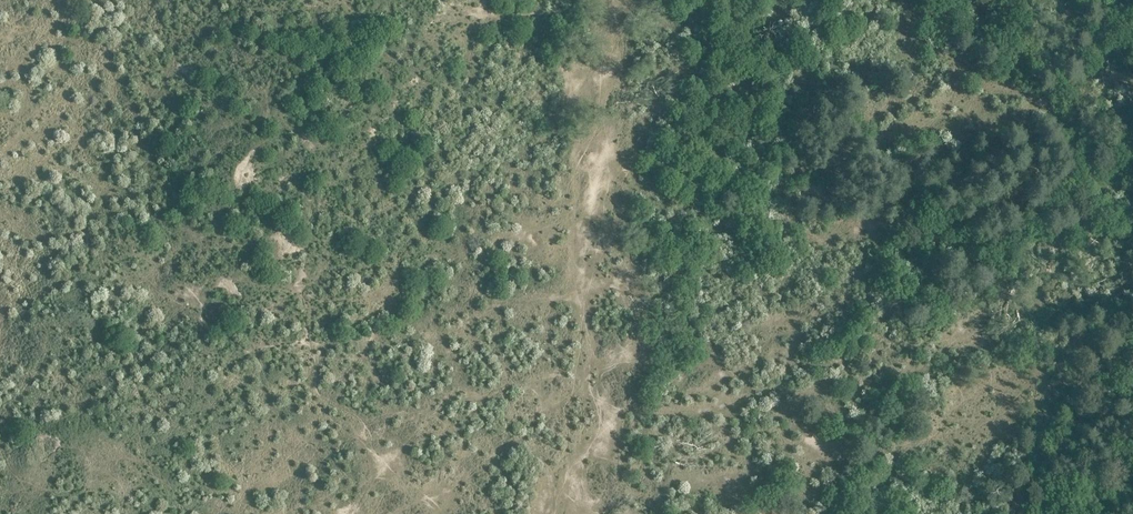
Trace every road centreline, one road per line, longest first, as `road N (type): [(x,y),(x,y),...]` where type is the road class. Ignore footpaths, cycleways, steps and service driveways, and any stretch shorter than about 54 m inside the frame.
road 1 (track): [(1012,513),(1044,463),(1132,387)]

